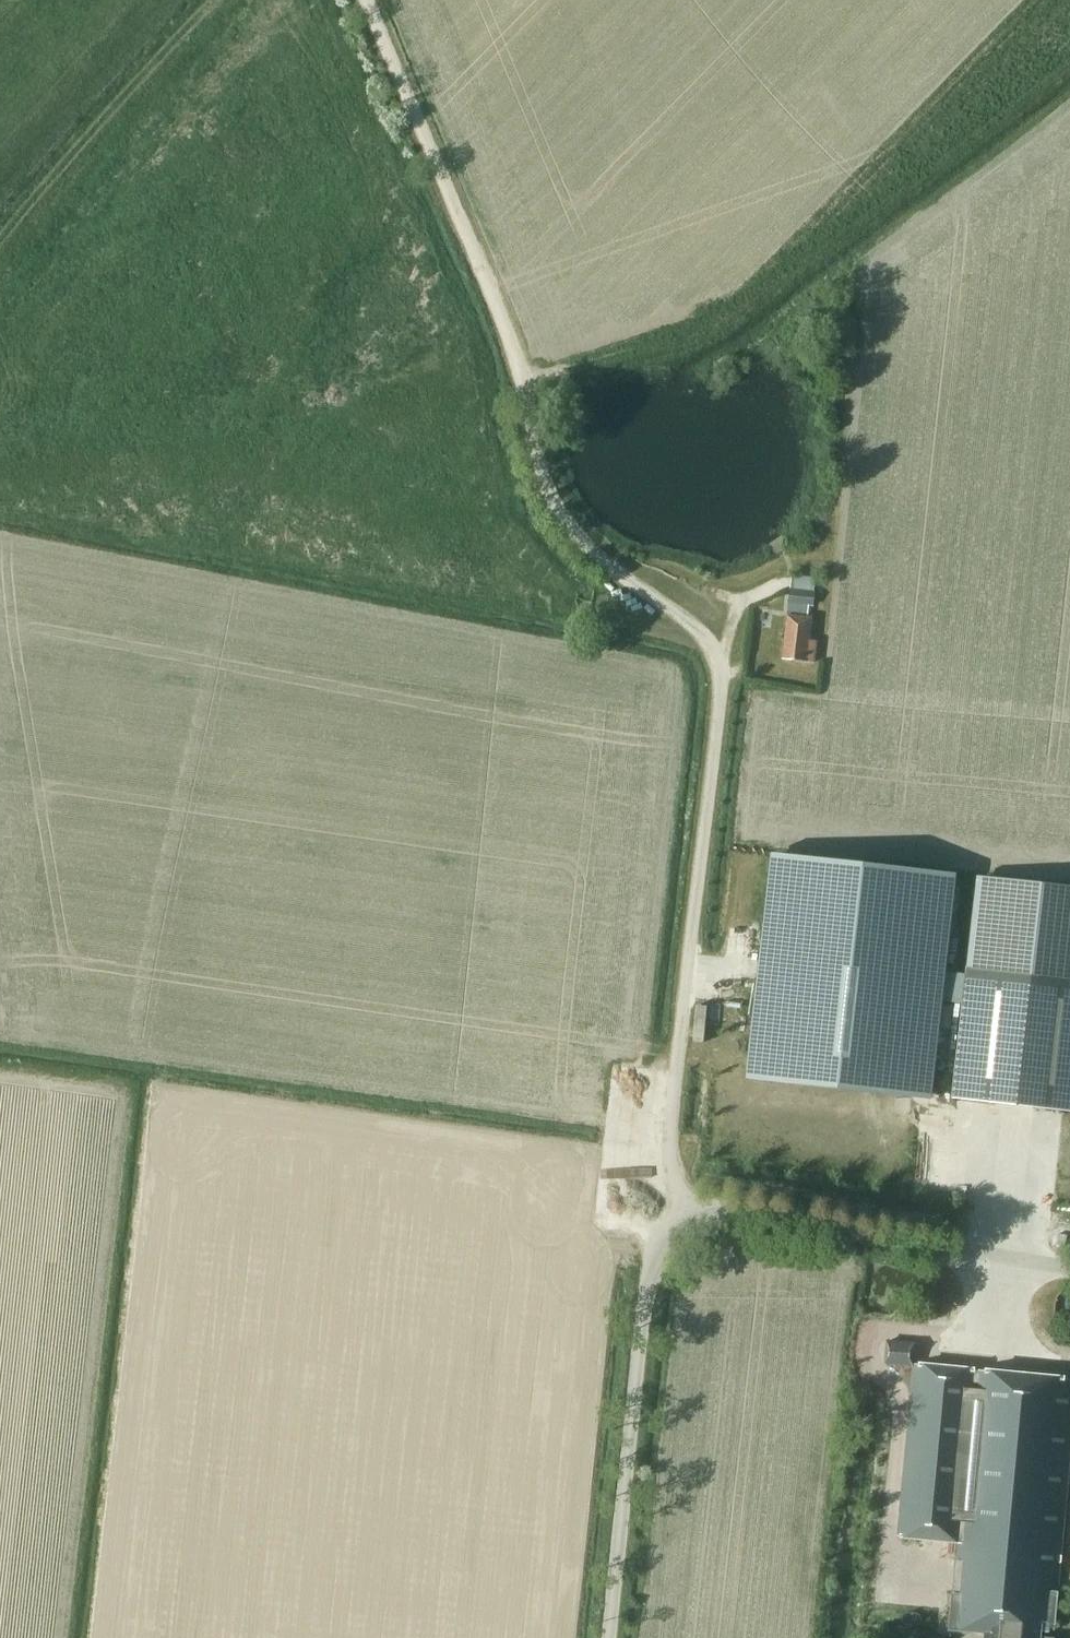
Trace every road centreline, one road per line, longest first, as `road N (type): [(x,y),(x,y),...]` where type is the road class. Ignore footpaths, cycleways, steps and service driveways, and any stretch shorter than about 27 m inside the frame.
road 1 (track): [(722,669),(689,621),(586,545),(551,501),(514,359),(368,0)]
road 2 (unclassified): [(609,1637),(649,1274),(665,1241),(686,1223)]
road 3 (unclassified): [(1069,1267),(744,1210),(686,1223)]

